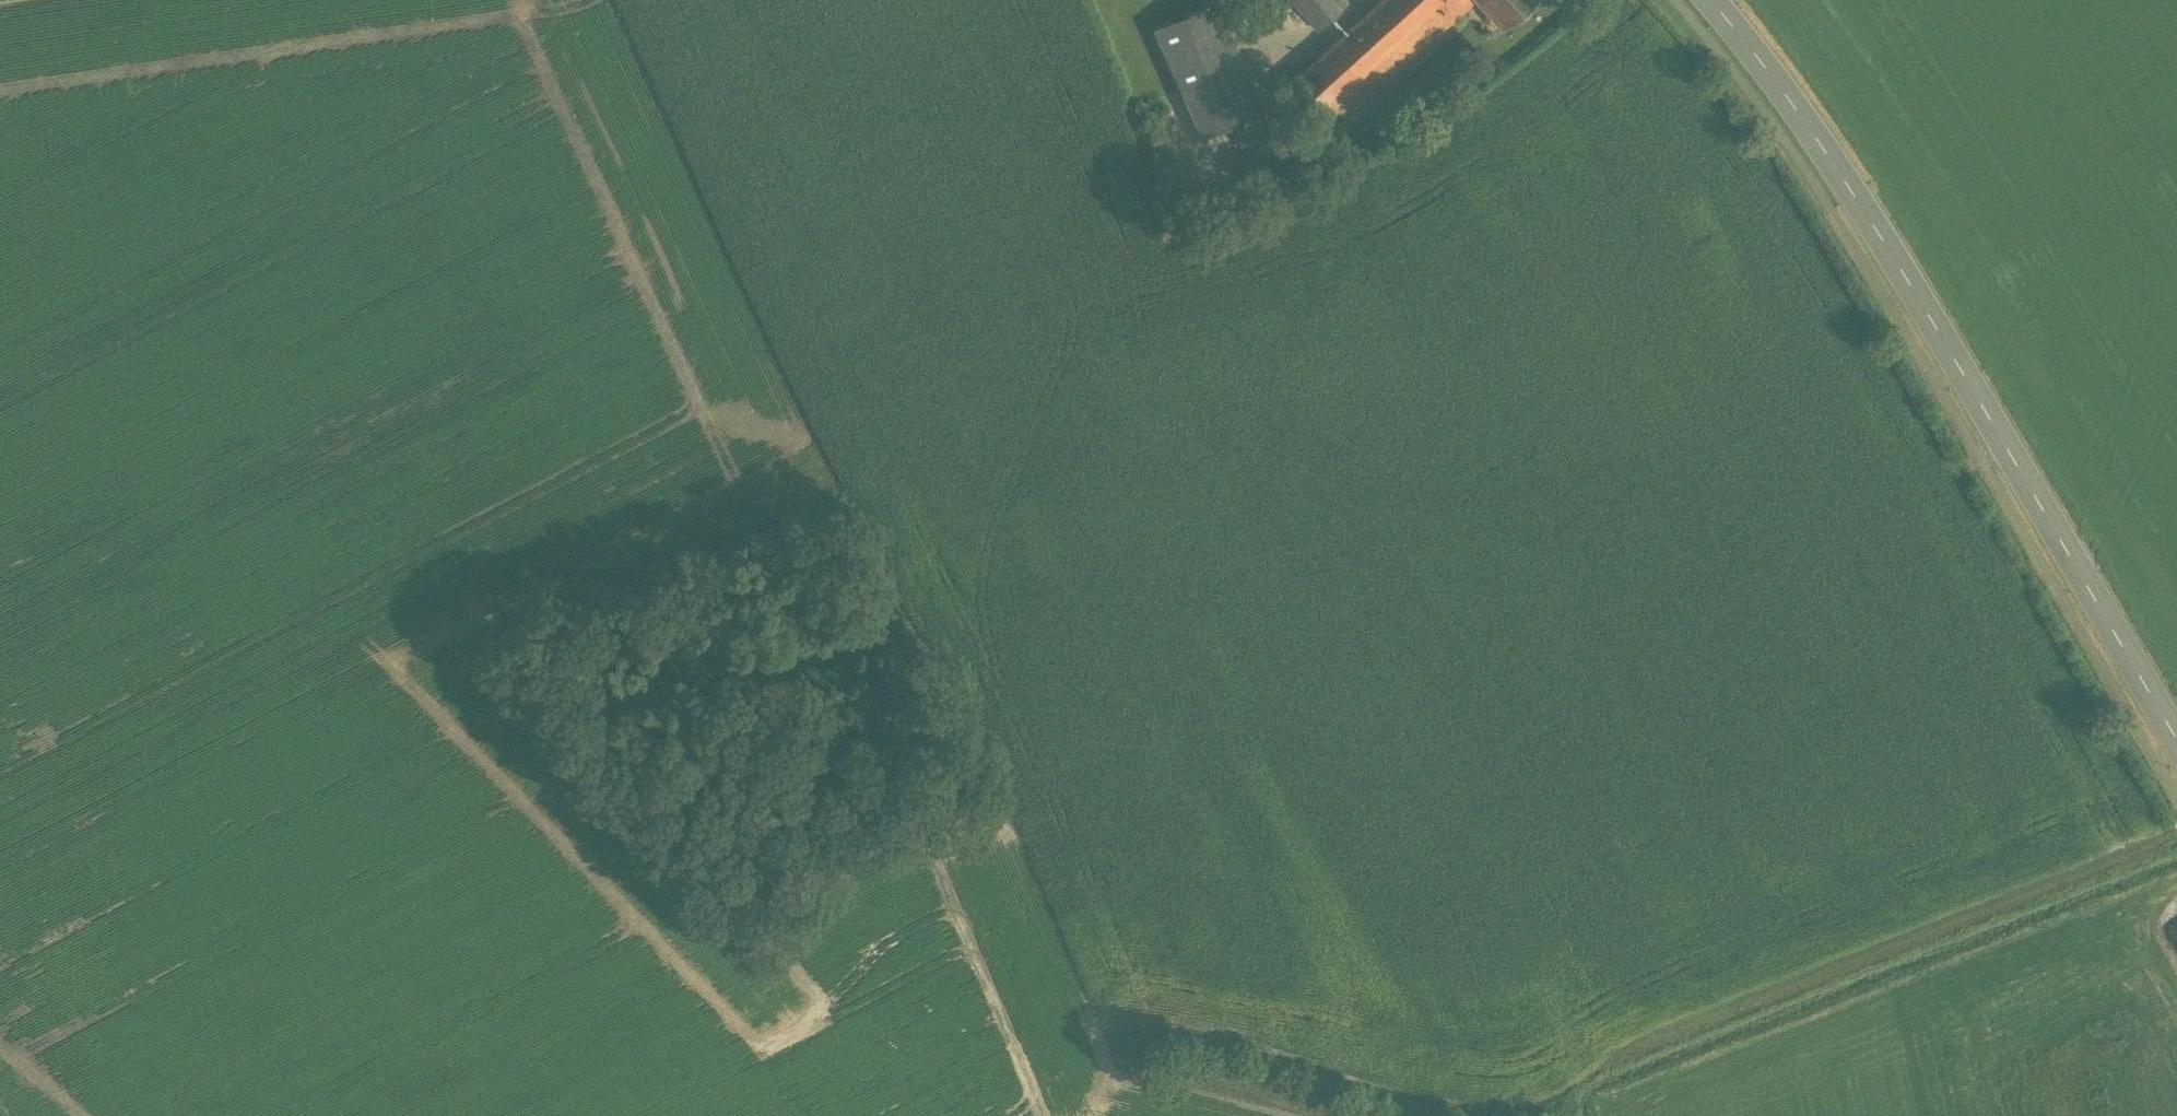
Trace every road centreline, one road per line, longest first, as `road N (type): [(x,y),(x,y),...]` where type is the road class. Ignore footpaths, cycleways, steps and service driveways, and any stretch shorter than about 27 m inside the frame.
road 1 (tertiary): [(1702,0),(1762,64),(1884,242),(2176,740)]

